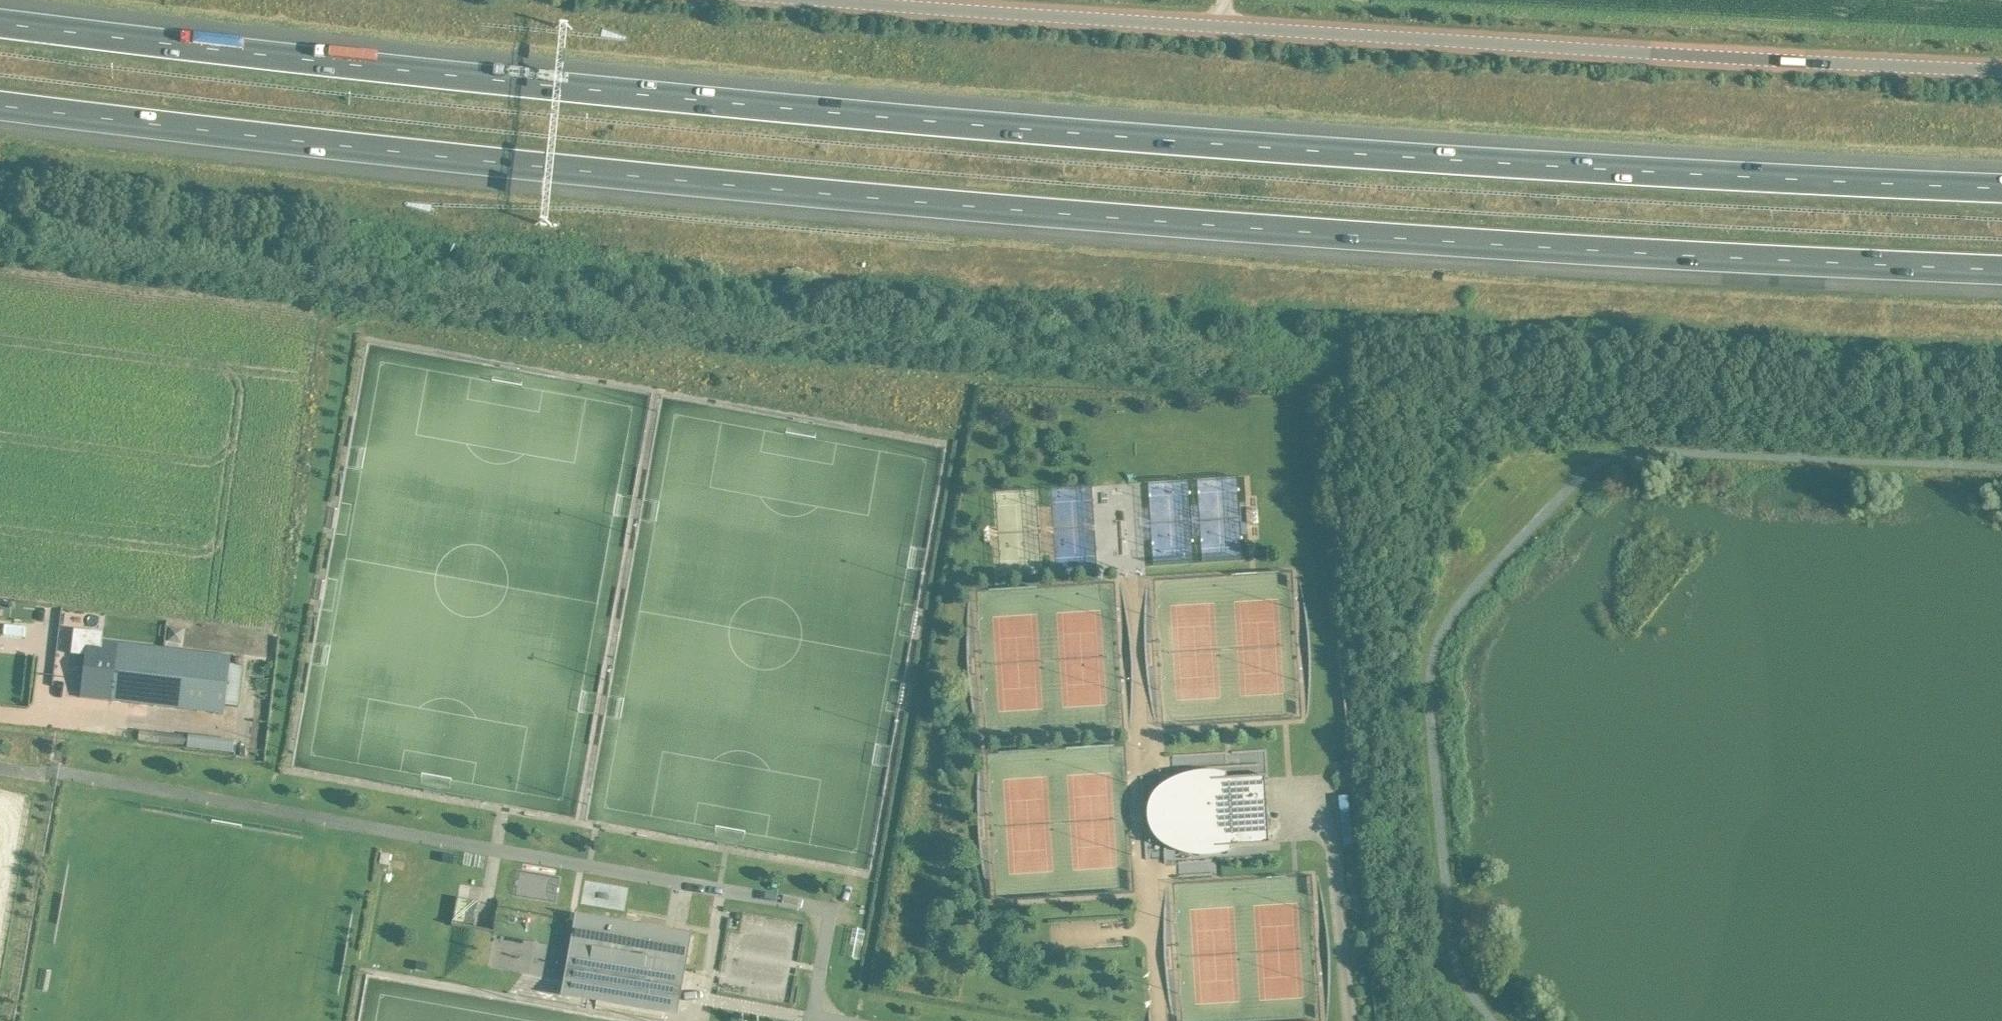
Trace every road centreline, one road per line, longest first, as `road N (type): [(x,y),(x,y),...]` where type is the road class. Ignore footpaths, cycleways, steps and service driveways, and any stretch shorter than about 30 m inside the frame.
road 1 (motorway): [(0,108),(241,140),(1035,218),(2001,271)]
road 2 (motorway): [(2001,178),(1040,121),(0,17)]
road 3 (secondary): [(2001,71),(799,0)]

